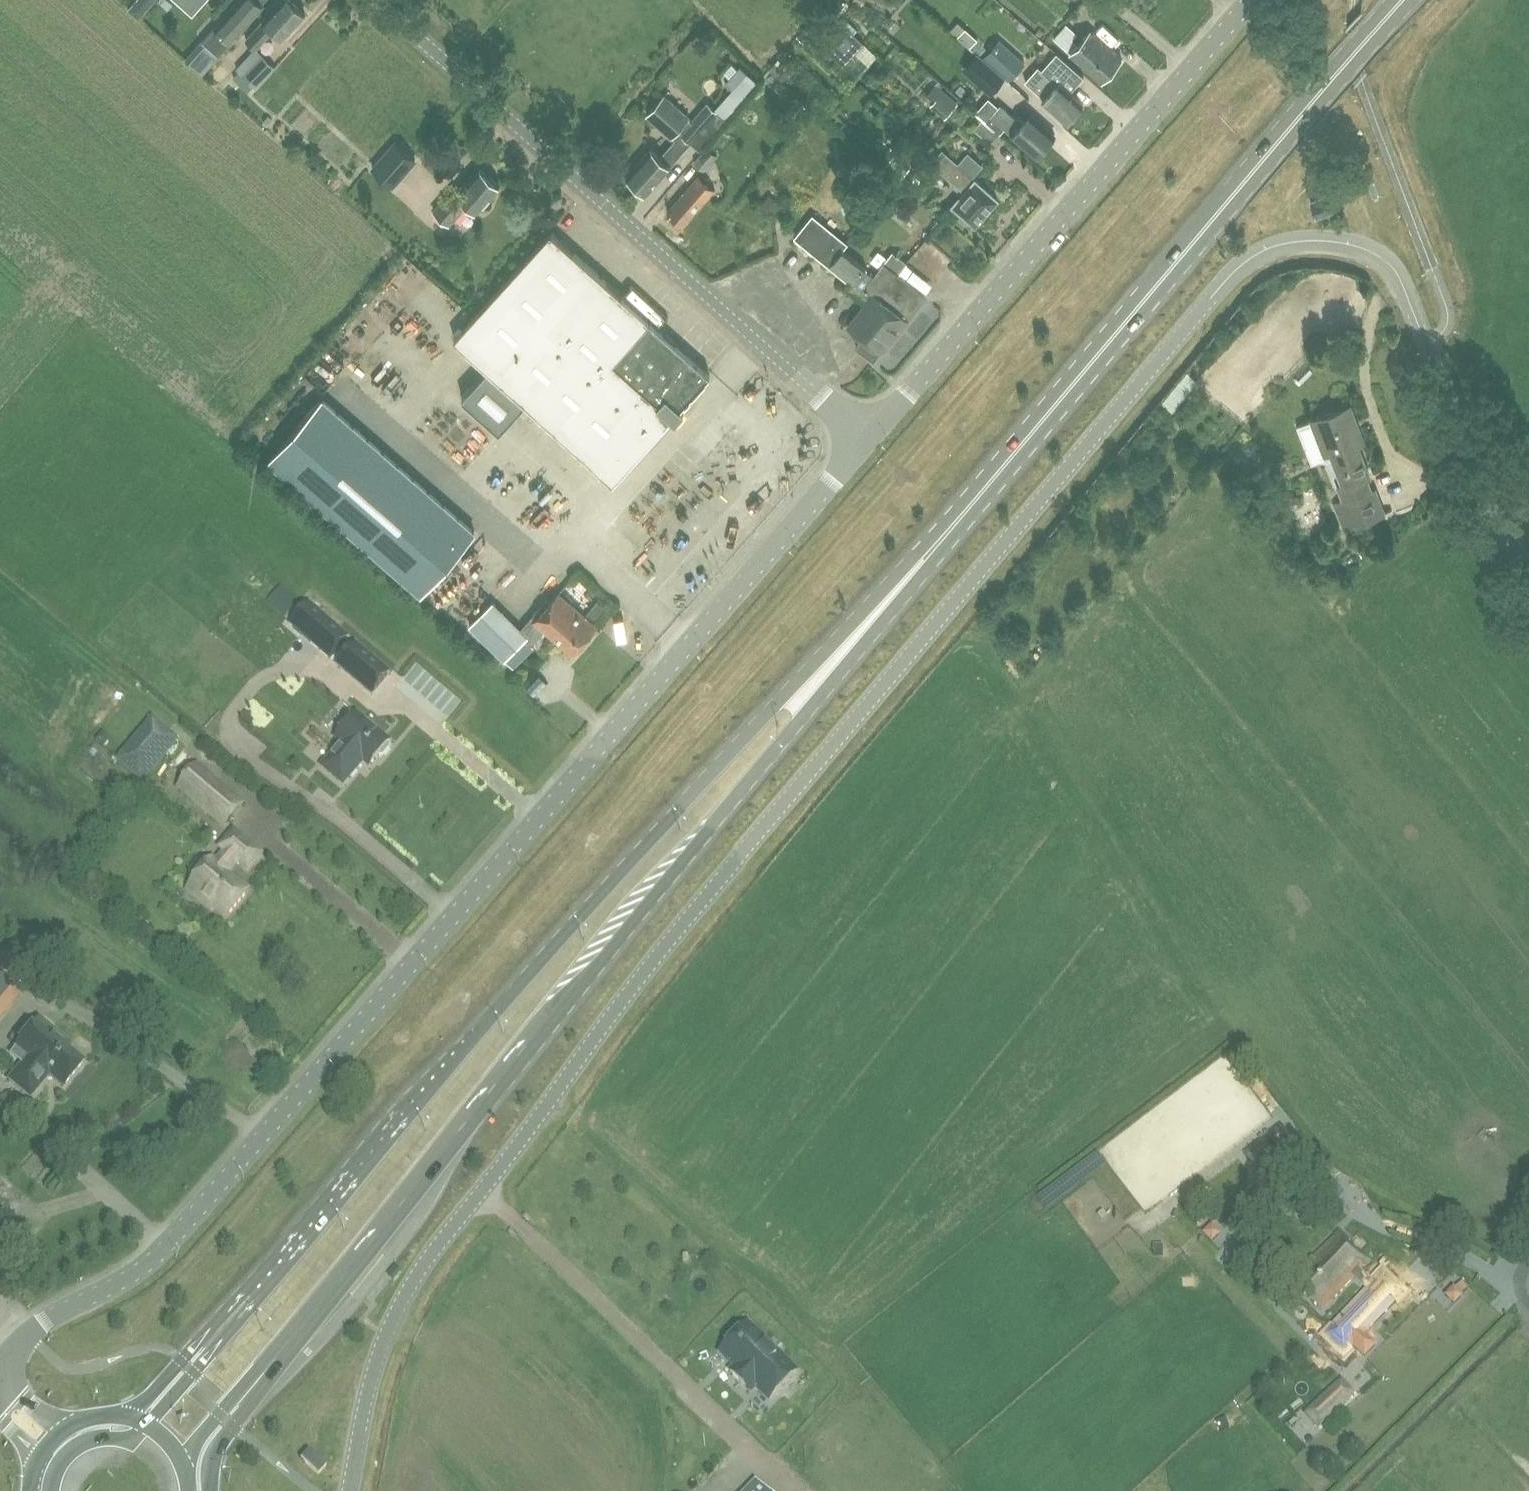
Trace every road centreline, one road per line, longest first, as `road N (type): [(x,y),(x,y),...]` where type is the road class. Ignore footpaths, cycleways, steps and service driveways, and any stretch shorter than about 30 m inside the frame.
road 1 (tertiary): [(1528,579),(1512,555),(1397,272),(1373,253),(1326,241),(1273,247),(1248,261),(779,808),(441,1240),(385,1335),(350,1490)]
road 2 (unclassified): [(0,1367),(49,1318),(163,1251),(868,439)]
road 3 (primary): [(284,1348),(564,997),(818,701),(882,605)]
road 4 (primary): [(882,605),(808,672),(607,887),(254,1300)]
road 5 (primary): [(882,605),(1403,0)]
road 6 (unclassified): [(868,439),(378,0)]
road 7 (unclassified): [(868,439),(1250,0)]
road 8 (primary): [(254,1300),(212,1326),(129,1415)]
road 9 (primary): [(209,1490),(211,1456),(284,1348)]
road 10 (primary): [(254,1300),(148,1425)]
road 11 (primary): [(182,1464),(253,1372),(284,1348)]

